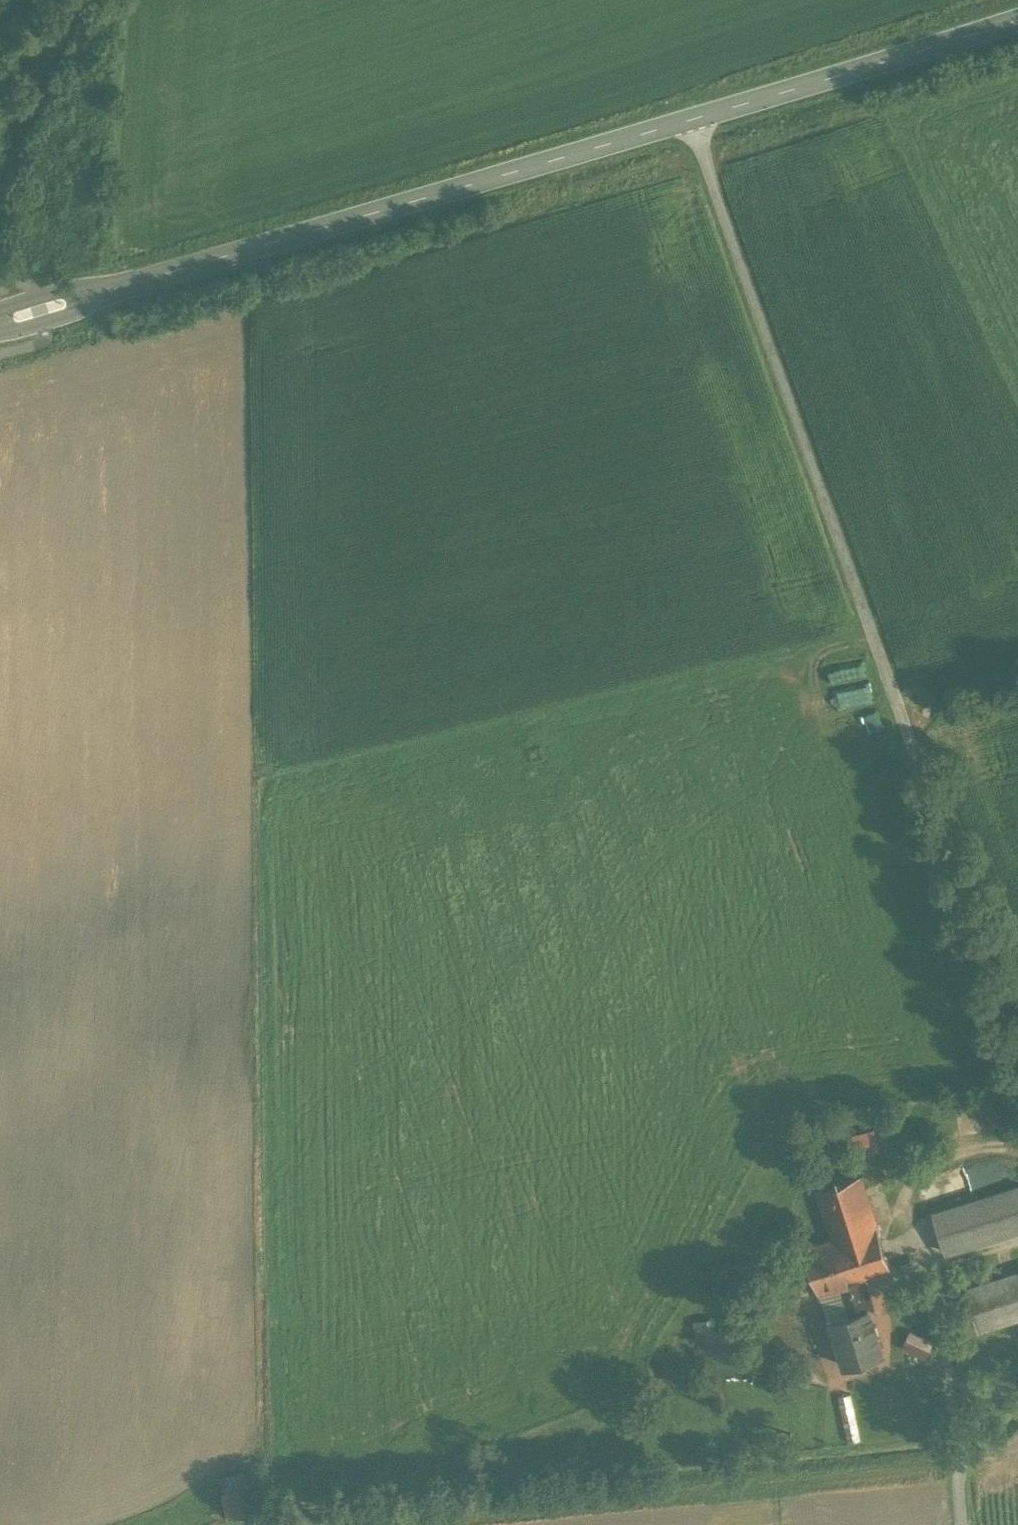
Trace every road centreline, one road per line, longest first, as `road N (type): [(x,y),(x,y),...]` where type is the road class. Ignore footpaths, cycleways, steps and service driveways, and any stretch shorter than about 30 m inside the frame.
road 1 (unclassified): [(1017,1048),(691,119)]
road 2 (tertiary): [(0,321),(691,119)]
road 3 (tertiary): [(691,119),(1017,19)]
road 4 (unclassified): [(0,168),(76,0)]
road 5 (unclassified): [(961,1524),(965,1448),(1017,1371)]
road 6 (track): [(894,697),(1017,656)]

